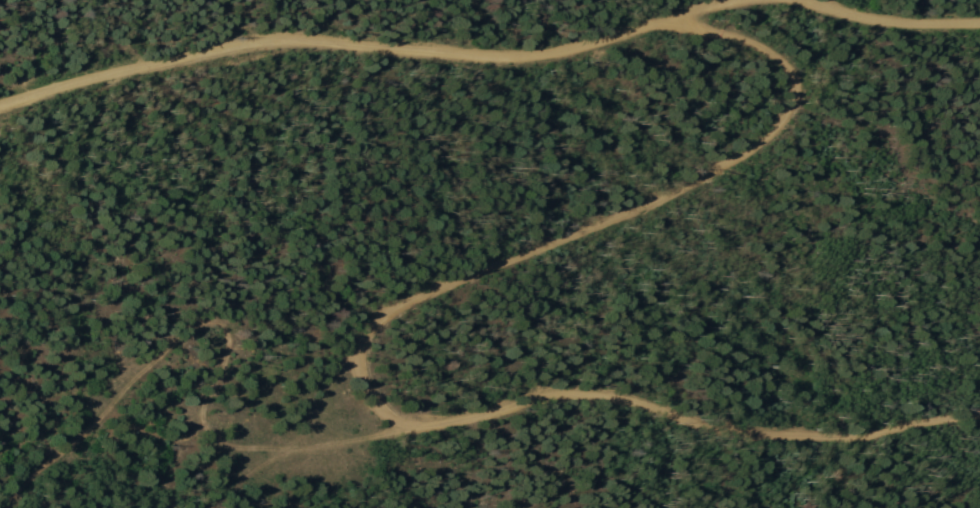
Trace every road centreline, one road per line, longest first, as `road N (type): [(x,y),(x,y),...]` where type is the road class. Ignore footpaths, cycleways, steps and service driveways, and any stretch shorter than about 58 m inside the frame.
road 1 (track): [(686,20),(777,57),(796,74),(797,109),(744,156),(351,334),(370,397),(409,433),(606,387),(688,427),(848,432),(979,415)]
road 2 (track): [(0,117),(281,44),(485,58),(603,49),(748,2),(791,2),(909,33),(979,32)]

